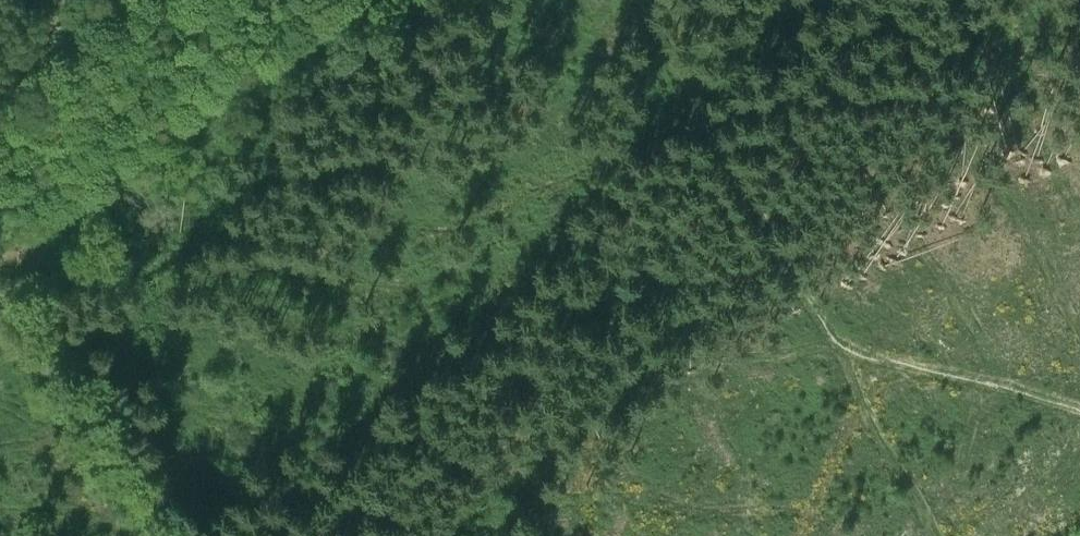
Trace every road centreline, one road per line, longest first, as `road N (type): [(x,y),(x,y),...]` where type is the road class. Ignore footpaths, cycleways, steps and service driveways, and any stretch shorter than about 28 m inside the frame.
road 1 (track): [(945,535),(836,349),(659,361),(586,355),(500,340),(351,282)]
road 2 (track): [(1079,409),(836,349),(639,0)]
road 3 (track): [(344,0),(135,195),(58,228),(52,254),(0,297)]

